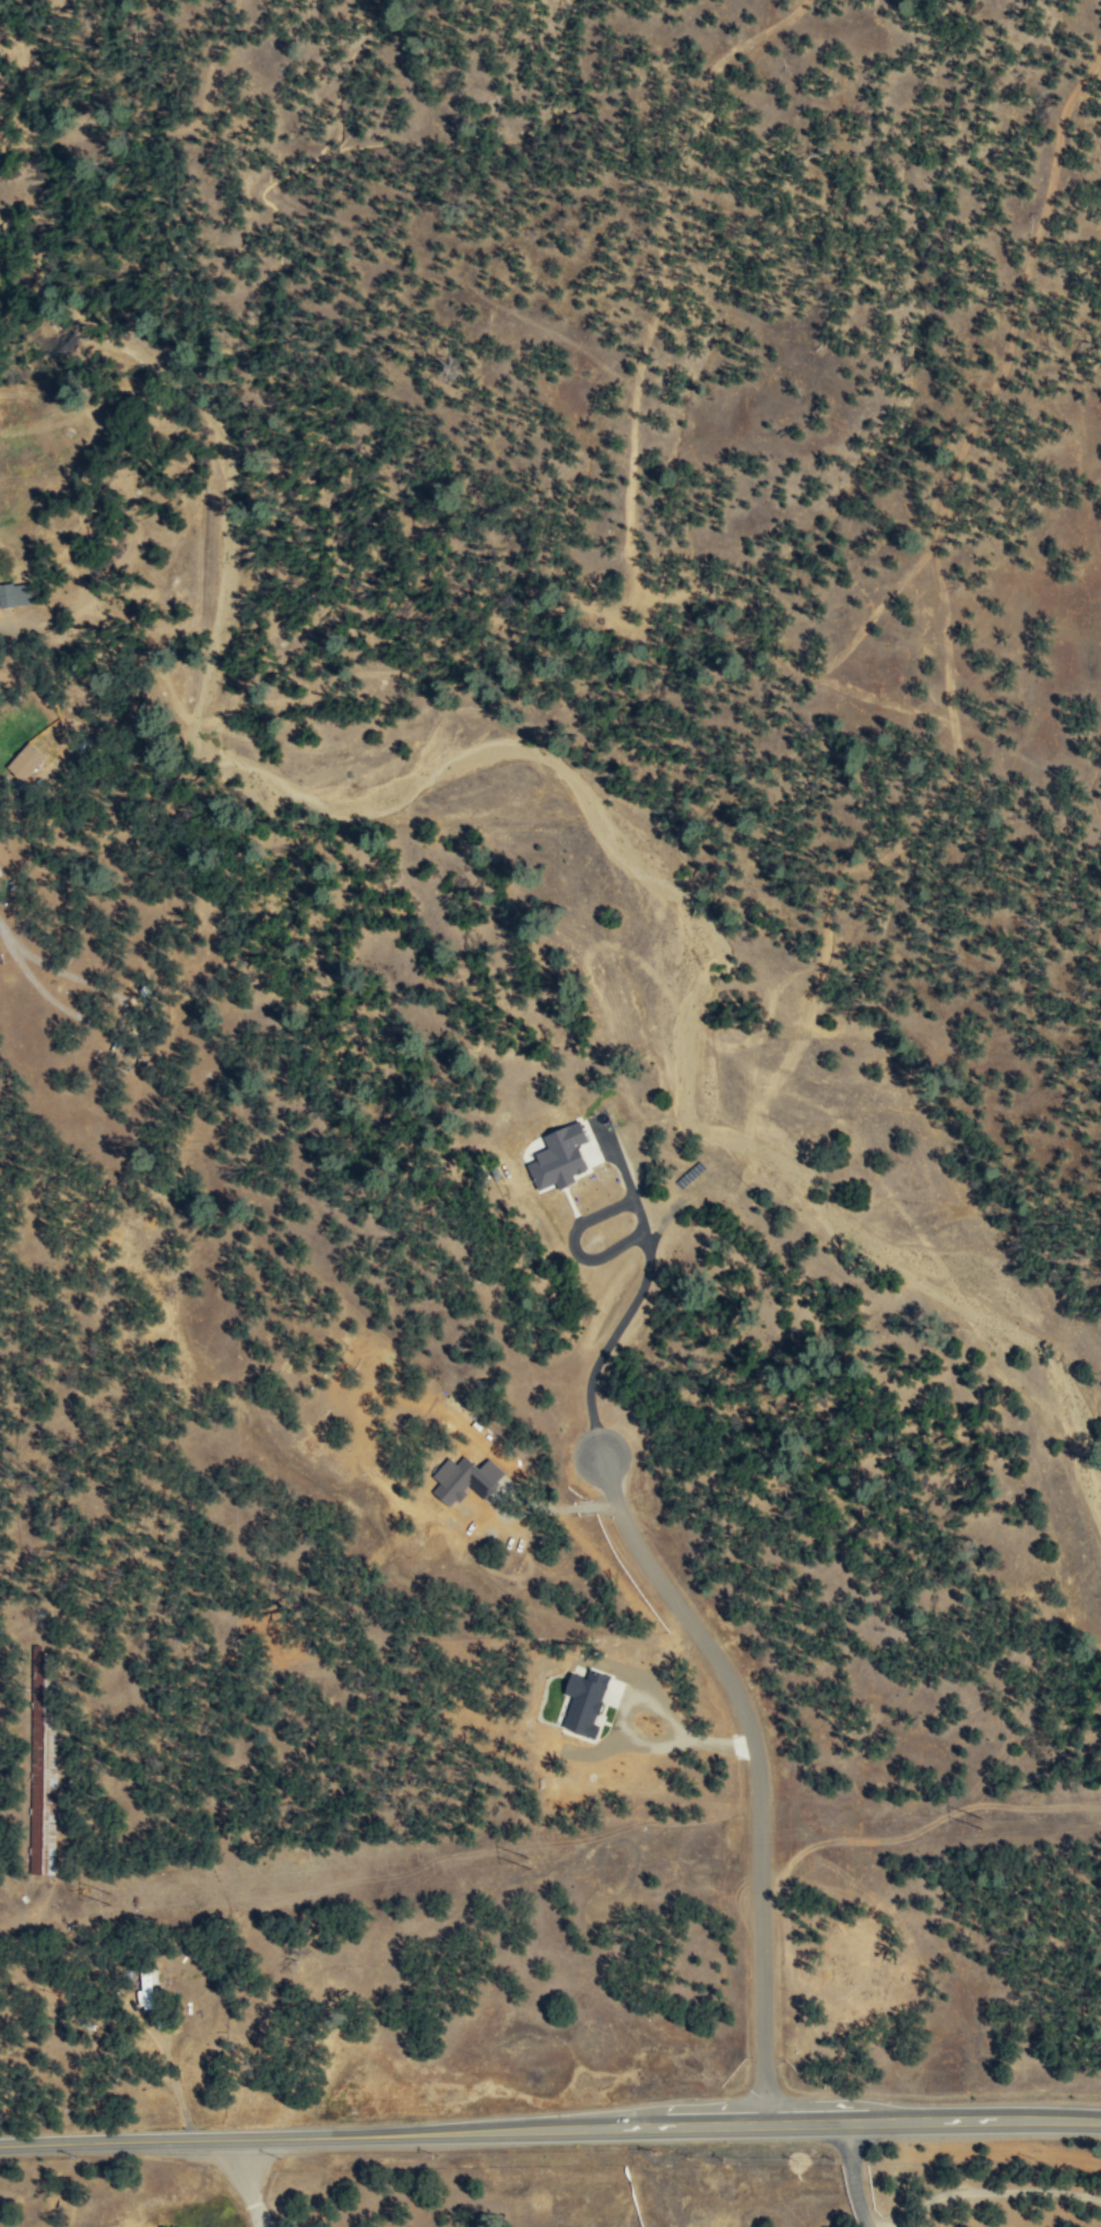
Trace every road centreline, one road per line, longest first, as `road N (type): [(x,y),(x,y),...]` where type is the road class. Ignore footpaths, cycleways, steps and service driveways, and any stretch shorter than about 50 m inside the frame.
road 1 (tertiary): [(1100,2121),(0,2147)]

